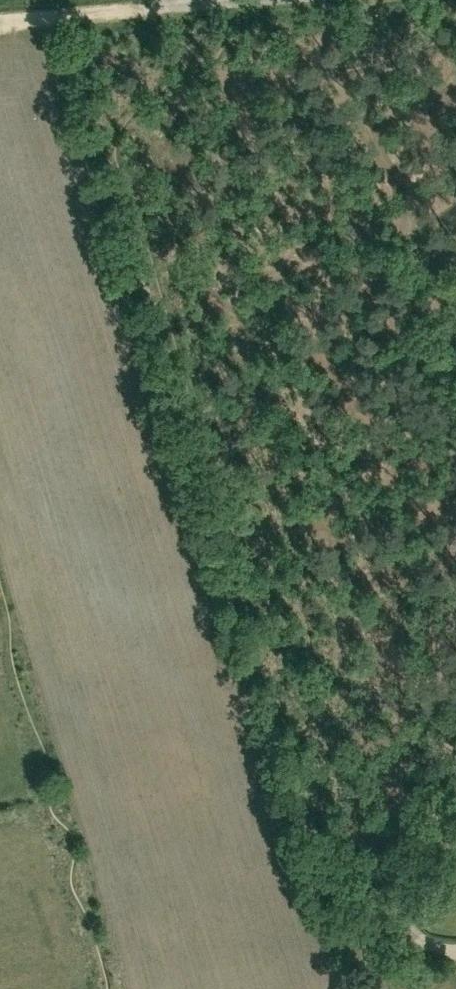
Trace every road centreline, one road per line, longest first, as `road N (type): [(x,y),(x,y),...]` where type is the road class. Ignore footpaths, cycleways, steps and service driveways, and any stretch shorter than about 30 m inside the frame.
road 1 (track): [(455,948),(419,938),(406,902),(414,872),(455,824)]
road 2 (track): [(18,17),(154,8)]

